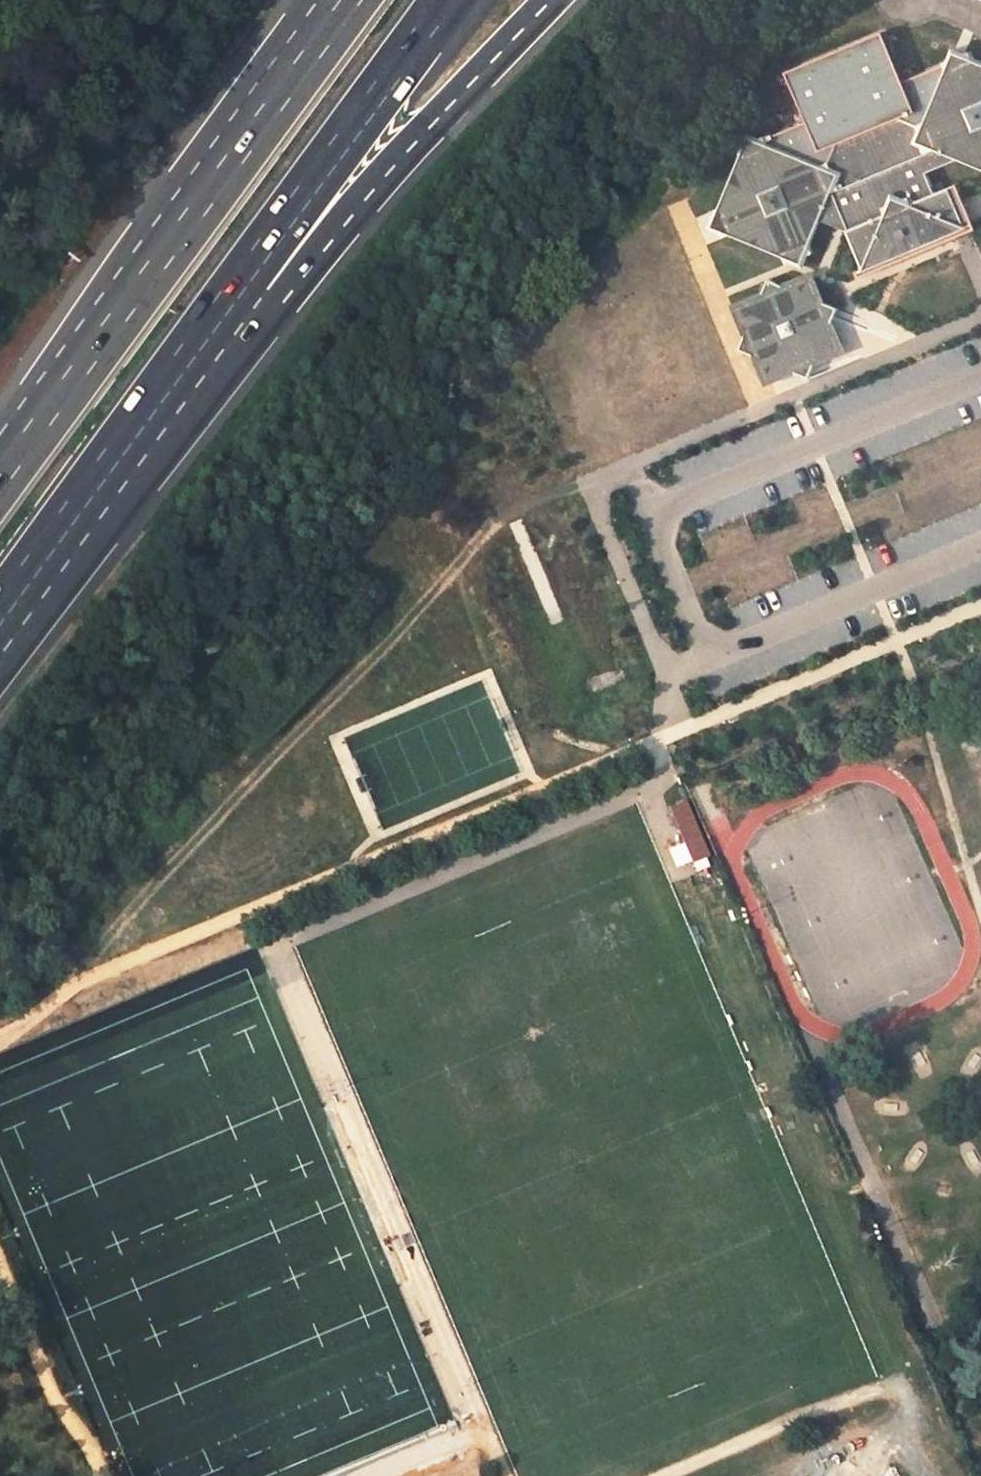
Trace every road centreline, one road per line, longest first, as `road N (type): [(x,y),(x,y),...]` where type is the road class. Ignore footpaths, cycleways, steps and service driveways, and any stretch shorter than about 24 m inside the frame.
road 1 (trunk): [(338,0),(0,468)]
road 2 (trunk): [(220,337),(339,229),(552,0)]
road 3 (trunk): [(220,337),(300,197),(445,0)]
road 4 (trunk): [(0,638),(220,337)]

